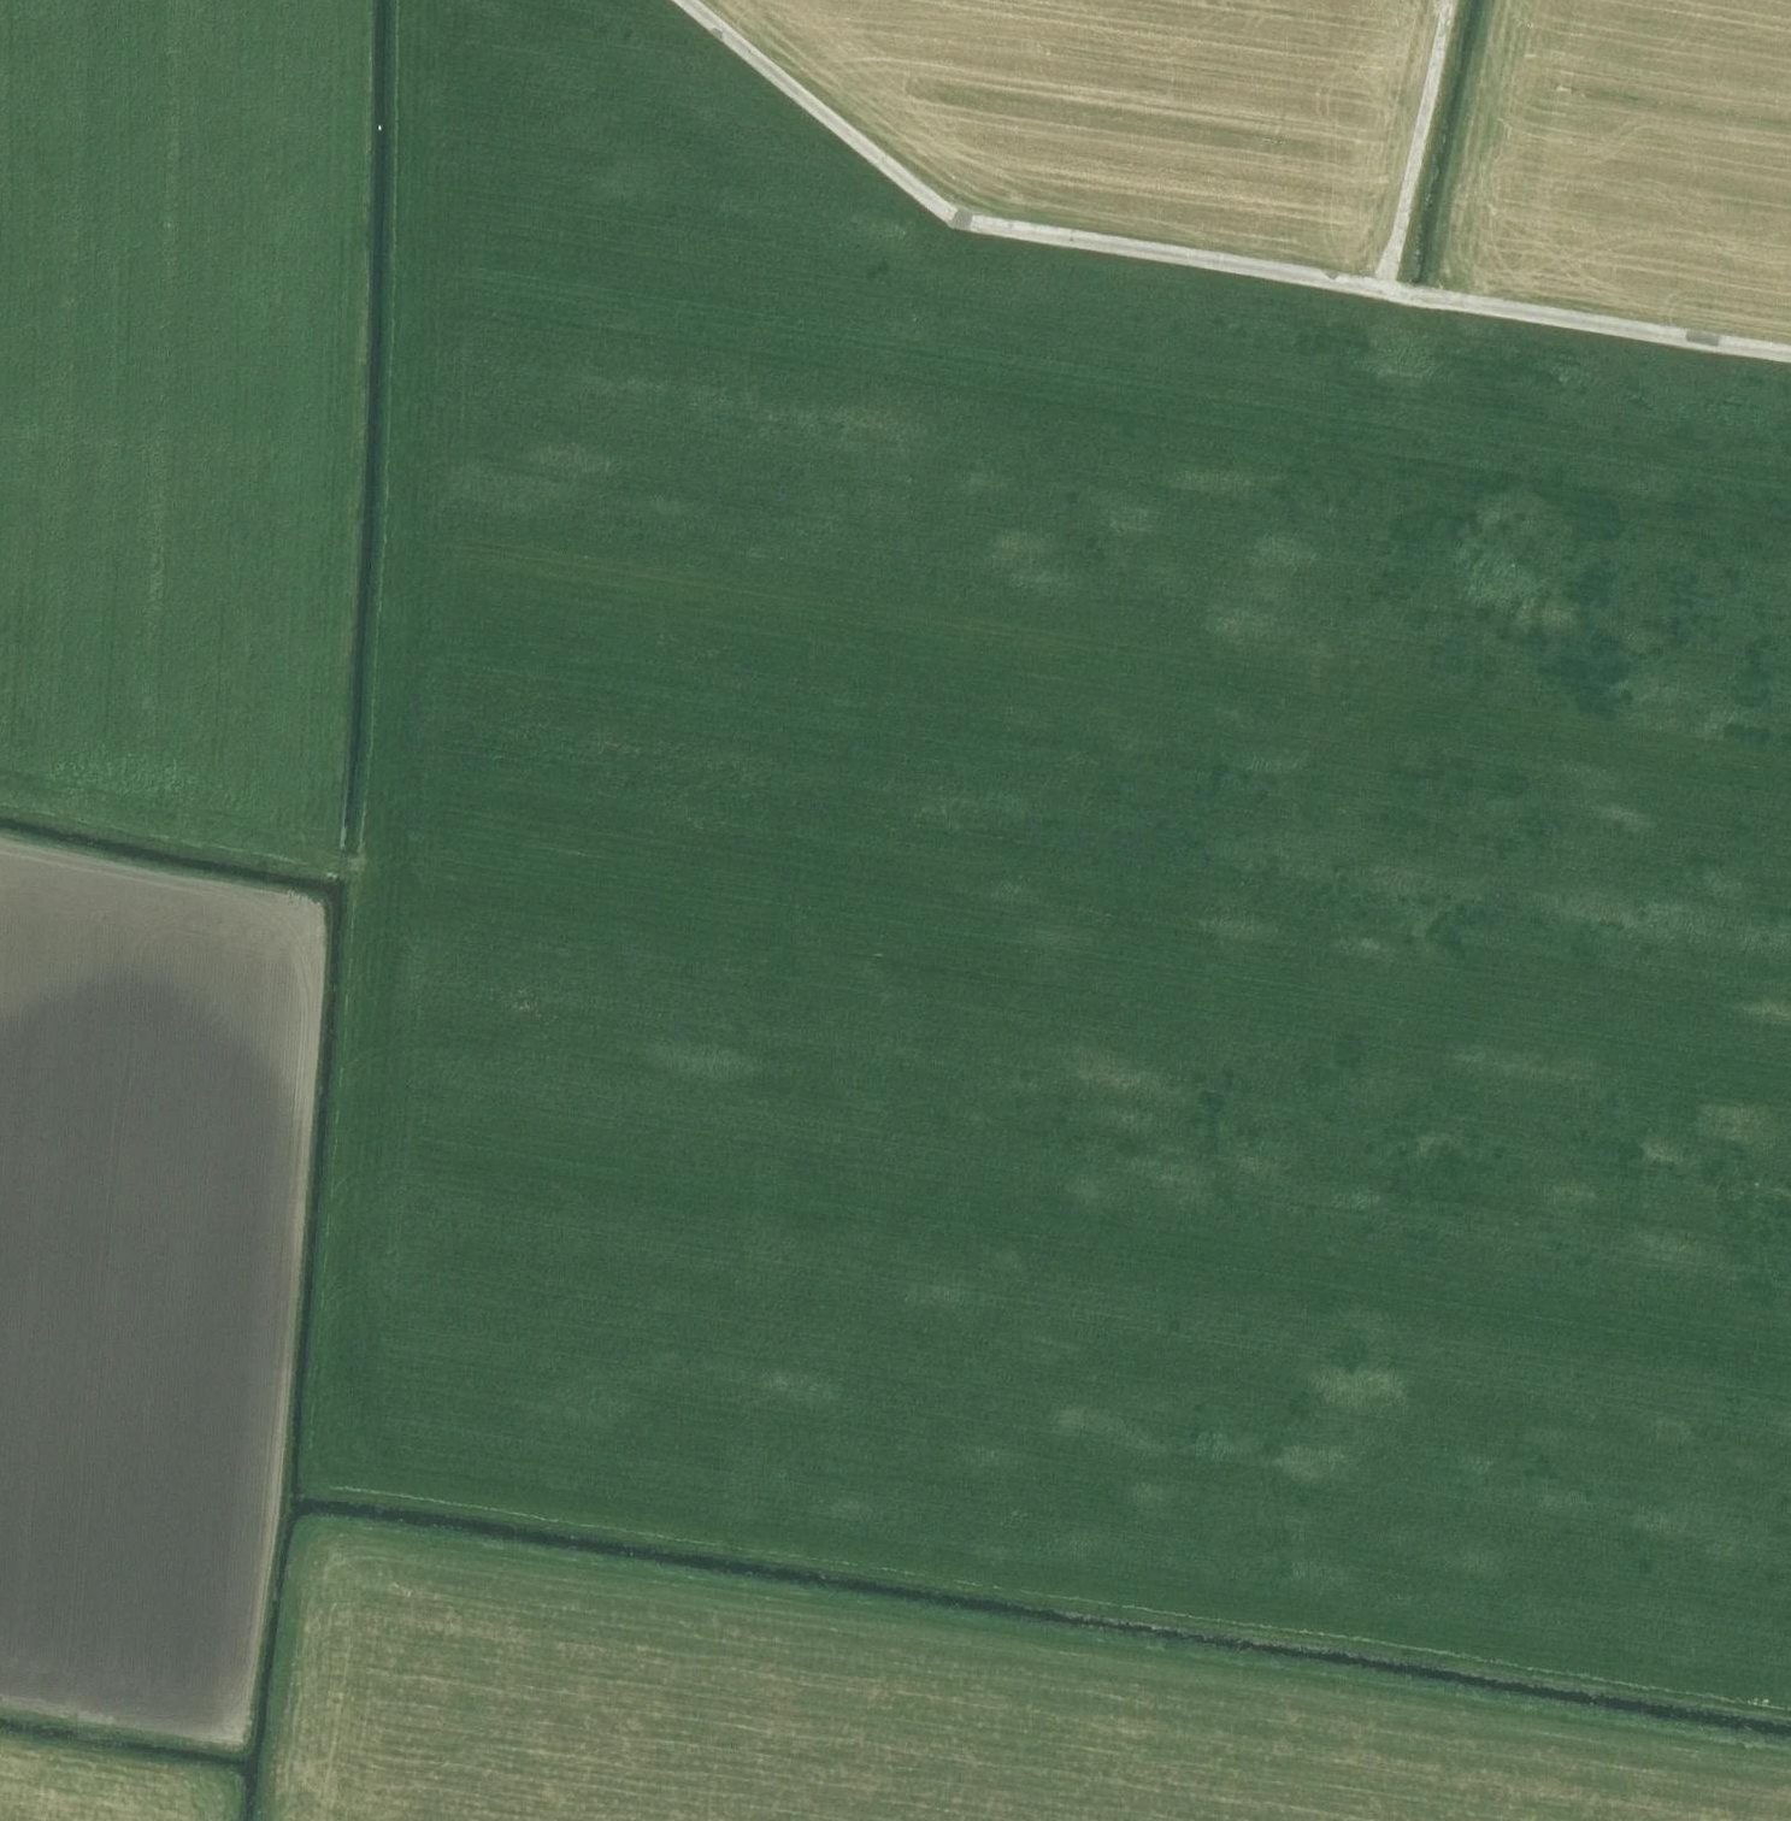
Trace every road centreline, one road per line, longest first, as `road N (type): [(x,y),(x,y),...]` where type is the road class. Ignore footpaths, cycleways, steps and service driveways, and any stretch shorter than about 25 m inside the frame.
road 1 (track): [(686,0),(957,217),(1790,354)]
road 2 (track): [(1386,286),(1450,0)]

